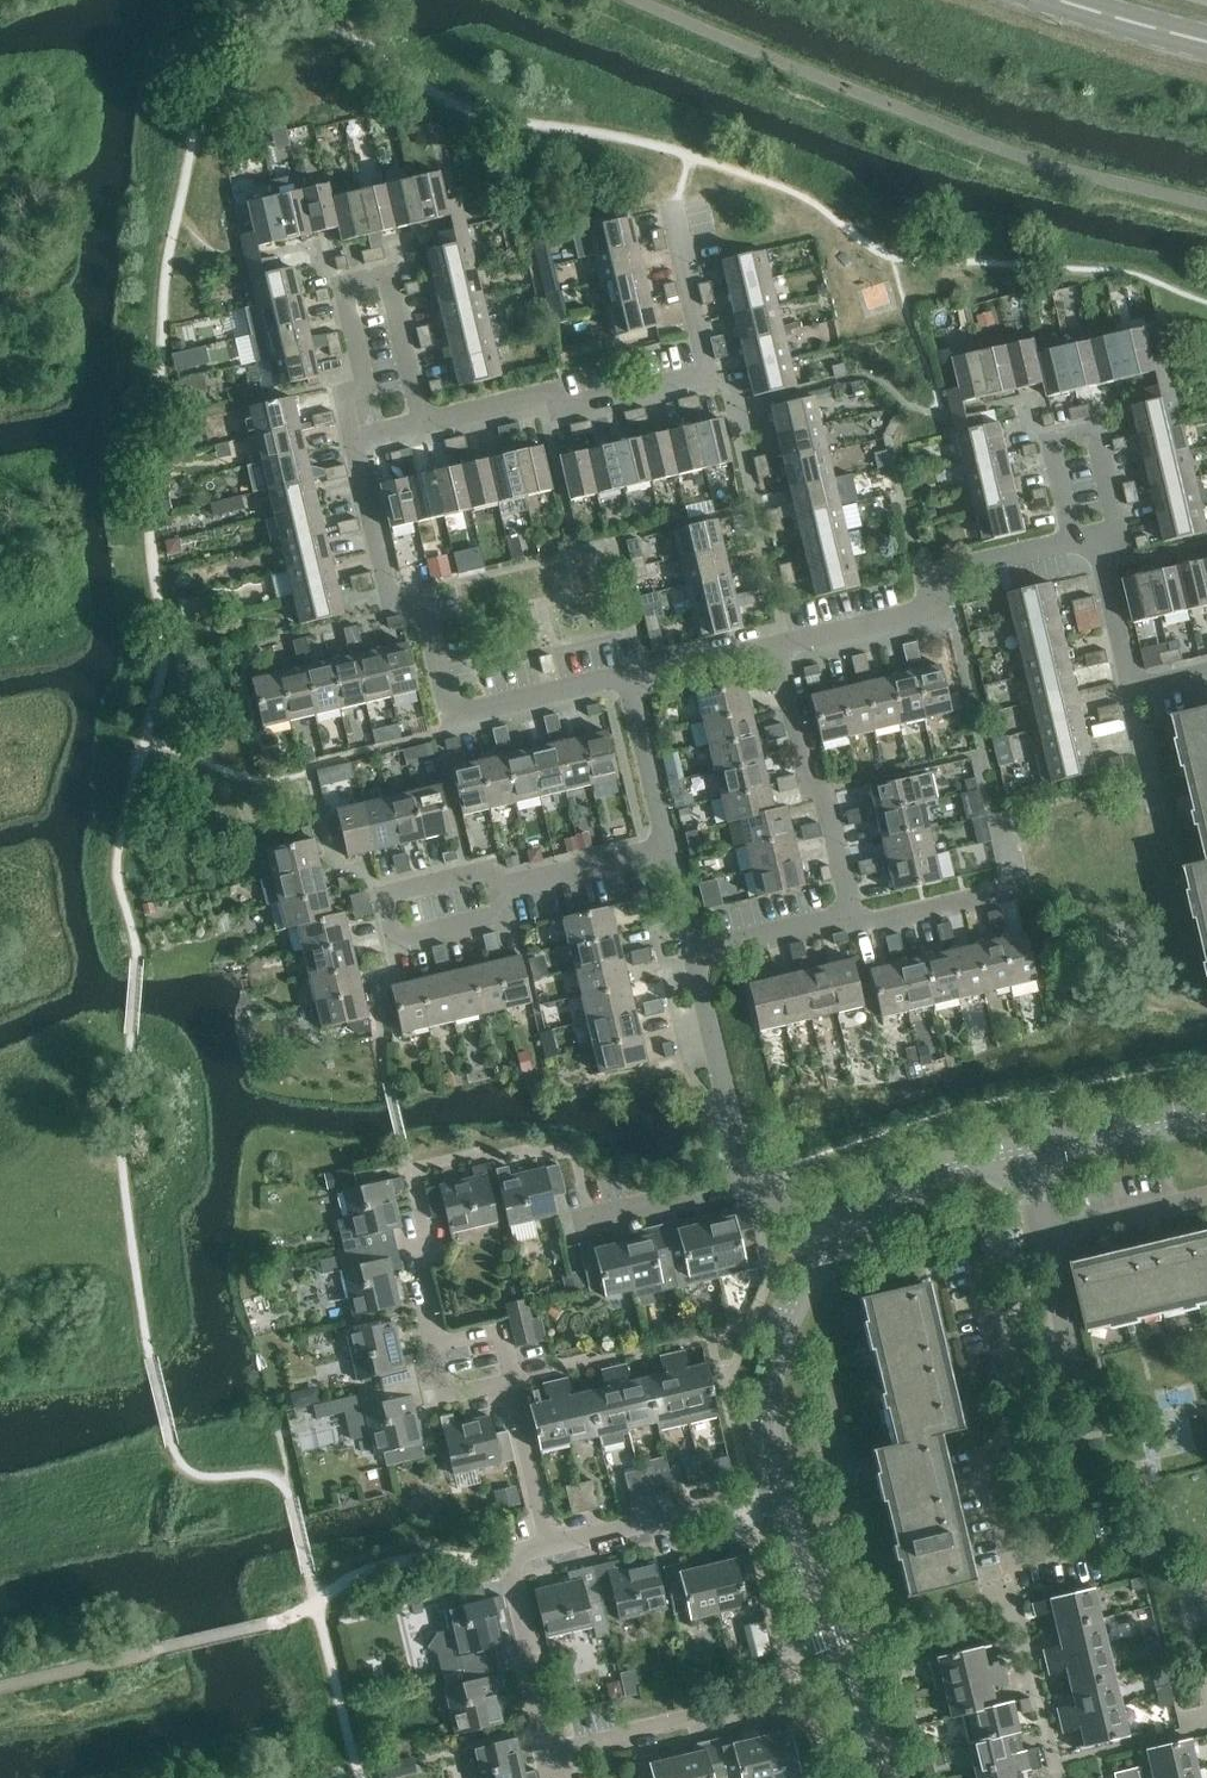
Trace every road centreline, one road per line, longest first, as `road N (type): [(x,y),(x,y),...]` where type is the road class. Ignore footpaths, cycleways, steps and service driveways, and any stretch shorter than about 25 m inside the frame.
road 1 (residential): [(802,1691),(550,1756),(508,1562),(552,1550)]
road 2 (residential): [(629,689),(627,679),(463,718),(446,645),(390,596),(357,448)]
road 3 (residential): [(432,429),(566,396),(599,399),(711,374),(674,209)]
road 4 (residential): [(357,448),(347,405),(365,373),(344,285),(395,272),(432,429)]
road 5 (residential): [(1027,1455),(987,1464),(1010,1566),(1120,1541),(1097,1439)]
road 6 (residential): [(1102,554),(1129,548),(1102,434),(1050,447),(1077,560)]
road 7 (residential): [(785,651),(929,618),(963,588),(1077,560)]
road 8 (residential): [(510,893),(504,870),(392,898),(403,942),(514,915)]
road 9 (tertiary): [(880,1777),(781,1496)]
road 10 (residential): [(857,918),(829,791),(815,780),(785,651)]
road 11 (residential): [(1027,1455),(980,1255),(1050,1239)]
road 12 (tertiary): [(781,1496),(767,1422),(770,1386),(783,1338),(824,1258)]
road 13 (tertiary): [(824,1258),(920,1186),(1032,1157)]
road 14 (residential): [(552,1550),(781,1496)]
road 15 (residential): [(740,1327),(512,1380)]
road 16 (residential): [(750,1183),(693,958)]
road 17 (residential): [(1206,671),(1133,689),(1102,554)]
road 18 (residential): [(1097,1439),(1050,1239)]
road 19 (residential): [(569,1227),(750,1183)]
road 20 (residential): [(440,1345),(425,1279),(431,1247),(413,1170)]
road 21 (residential): [(1015,1591),(1056,1765)]
road 22 (tertiary): [(1032,1157),(1206,1124)]
road 23 (residential): [(552,1550),(512,1380)]
road 24 (residential): [(667,856),(629,689)]
road 25 (residential): [(693,958),(857,918)]
road 26 (residential): [(857,918),(882,924),(1015,890)]
road 27 (residential): [(510,893),(667,856)]
road 28 (residential): [(785,651),(629,689)]
road 29 (residential): [(1050,1239),(1206,1204)]
road 30 (secondary): [(1054,0),(1206,44)]

